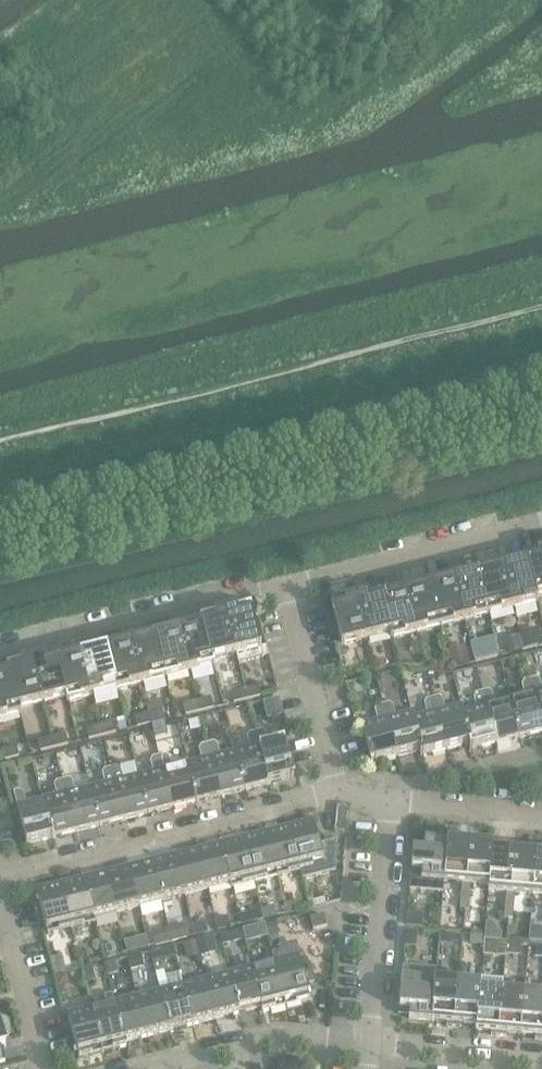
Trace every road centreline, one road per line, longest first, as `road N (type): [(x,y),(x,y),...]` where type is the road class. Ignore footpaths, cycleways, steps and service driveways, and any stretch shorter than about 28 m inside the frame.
road 1 (residential): [(1,878),(337,789)]
road 2 (residential): [(0,650),(288,584)]
road 3 (residential): [(288,584),(541,520)]
road 4 (residential): [(367,1038),(390,802)]
road 5 (residential): [(147,1068),(301,1033),(367,1038)]
road 6 (residential): [(337,789),(288,584)]
road 7 (residential): [(47,1068),(1,878)]
road 8 (residential): [(367,1038),(541,1055)]
road 9 (residential): [(541,815),(390,802)]

